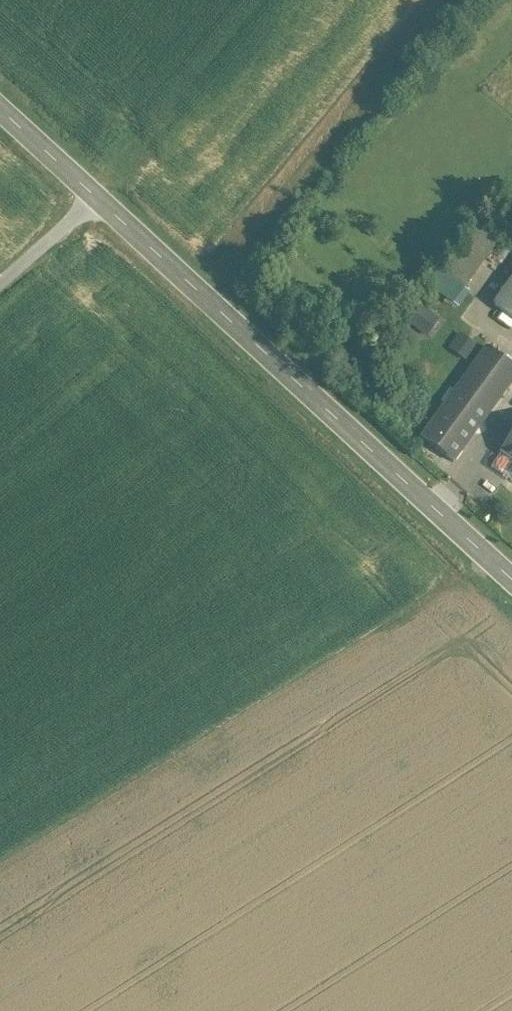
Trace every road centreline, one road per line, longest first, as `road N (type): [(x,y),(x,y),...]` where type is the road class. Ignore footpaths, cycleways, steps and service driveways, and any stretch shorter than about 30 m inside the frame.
road 1 (tertiary): [(511,579),(97,199)]
road 2 (tertiary): [(97,199),(0,111)]
road 3 (unclassified): [(97,199),(0,285)]

